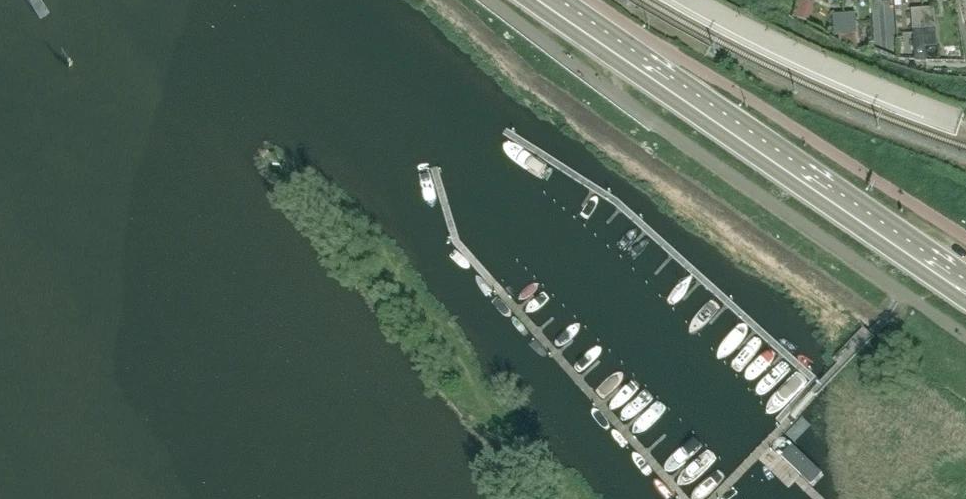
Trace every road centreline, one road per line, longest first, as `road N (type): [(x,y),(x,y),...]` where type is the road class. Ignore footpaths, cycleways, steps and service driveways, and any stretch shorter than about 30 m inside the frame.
road 1 (secondary): [(965,287),(548,0)]

